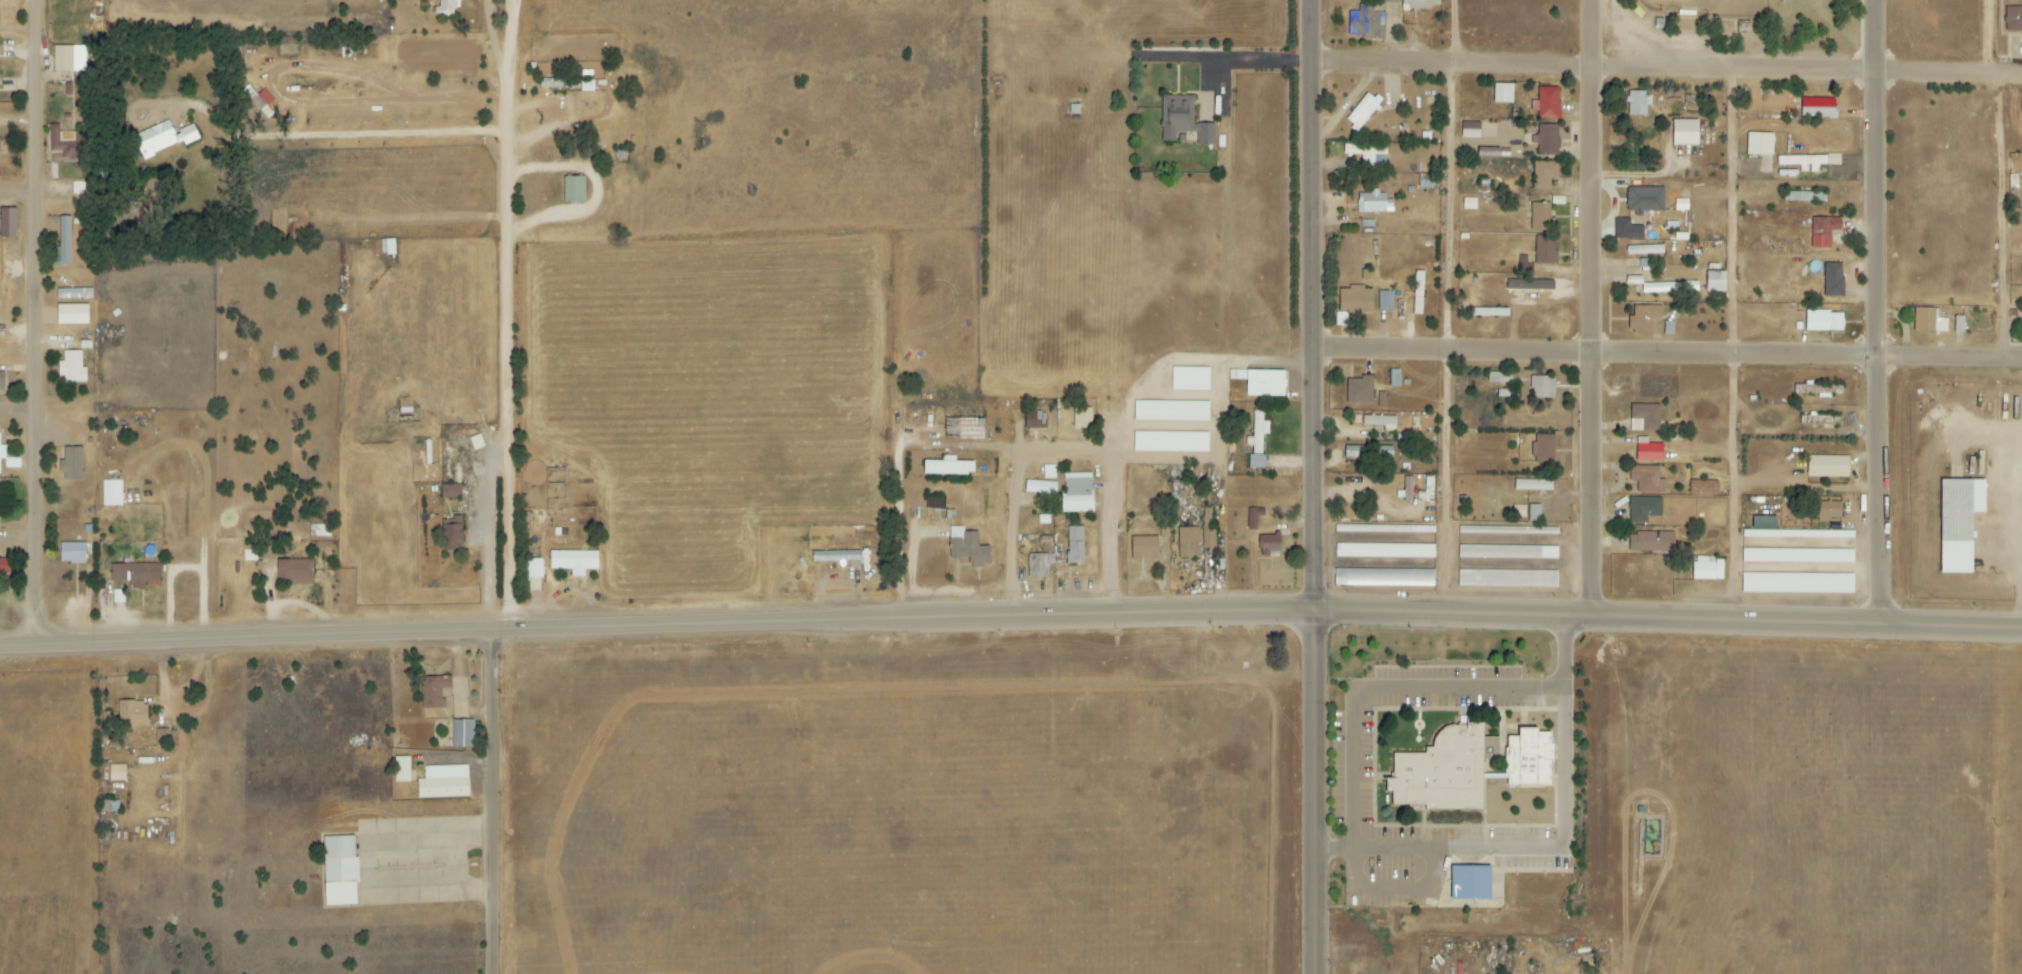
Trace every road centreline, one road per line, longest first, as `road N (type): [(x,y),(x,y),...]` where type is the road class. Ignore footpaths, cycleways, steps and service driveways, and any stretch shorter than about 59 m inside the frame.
road 1 (primary): [(0,648),(1099,617)]
road 2 (primary): [(2021,628),(1099,617)]
road 3 (residential): [(2021,79),(1318,65)]
road 4 (residential): [(2021,361),(1320,352)]
road 5 (residential): [(43,646),(40,0)]
road 6 (residential): [(1881,624),(1888,491),(1878,0)]
road 7 (residential): [(1590,618),(1597,0)]
road 8 (tertiary): [(1312,614),(1321,459),(1317,0)]
road 9 (residential): [(517,633),(518,83)]
road 10 (residential): [(908,622),(908,441),(1123,457)]
road 11 (tertiary): [(1312,973),(1312,614)]
road 12 (residential): [(497,973),(496,634)]
road 13 (residential): [(1597,618),(1599,919)]
road 14 (residential): [(1028,452),(1020,538),(1028,618)]
road 15 (residential): [(1123,457),(1118,616)]

